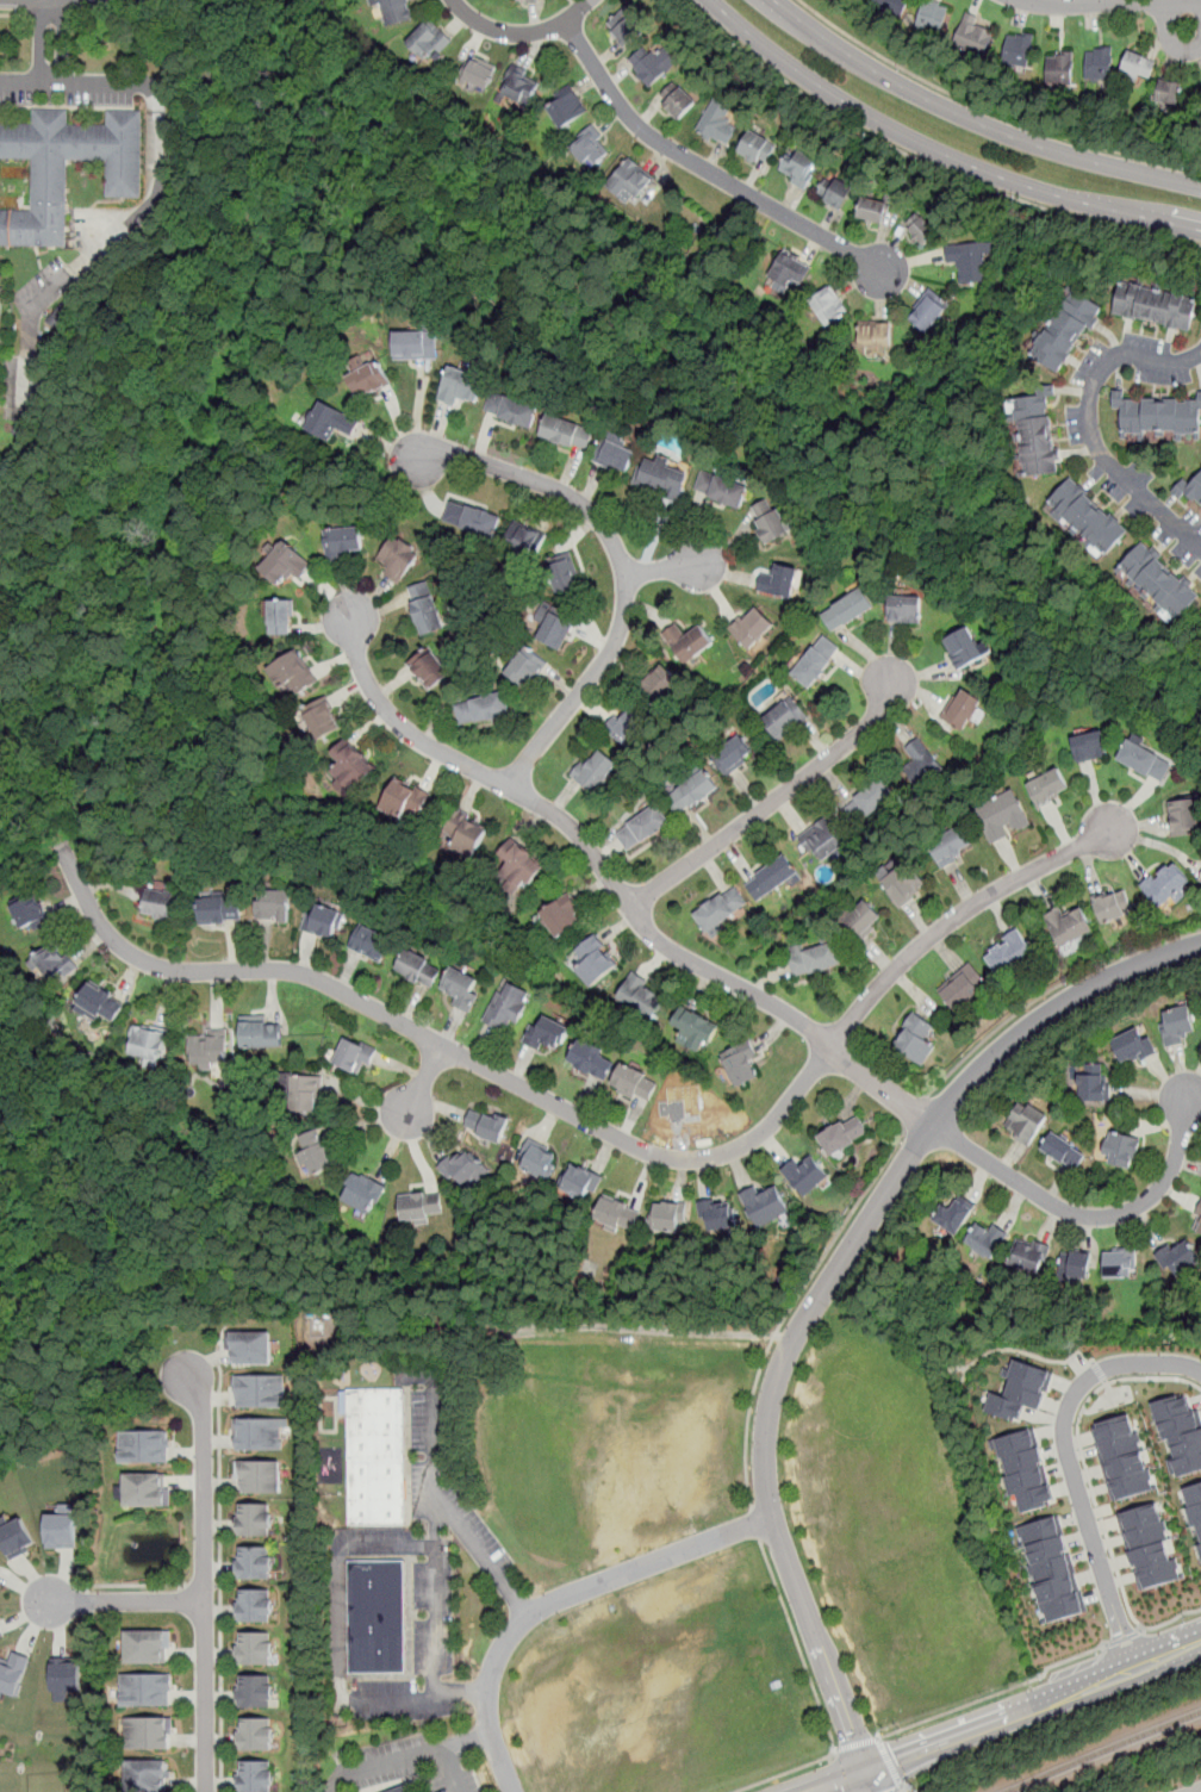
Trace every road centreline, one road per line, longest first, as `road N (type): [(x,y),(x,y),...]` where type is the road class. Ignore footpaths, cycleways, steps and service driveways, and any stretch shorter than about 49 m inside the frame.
road 1 (residential): [(62,846),(99,921),(143,962),(179,971),(313,977),(646,1152),(682,1159),(722,1156),(754,1139),(928,939),(1003,888),(1116,828)]
road 2 (residential): [(1200,945),(1089,989),(973,1075),(932,1124),(808,1315),(778,1376),(765,1431),(771,1518),(870,1769)]
road 3 (residential): [(932,1124),(790,1014),(655,939),(564,821),(406,730),(366,677),(349,609)]
road 4 (primary): [(711,0),(824,89),(940,153),(1013,182),(1200,230)]
road 5 (residential): [(509,788),(606,659),(623,615),(626,575),(598,518),(561,491),(448,449),(412,462)]
road 6 (primary): [(1200,187),(959,114),(851,57),(774,0)]
road 7 (residential): [(514,1791),(487,1695),(515,1631),(554,1600),(771,1518)]
road 8 (residential): [(204,1791),(201,1424),(185,1370)]
road 9 (residential): [(565,21),(628,116),(656,141),(886,272)]
road 10 (residential): [(932,1124),(1040,1196),(1078,1215),(1109,1218),(1160,1193),(1187,1096)]
road 11 (residential): [(630,907),(875,721),(894,677)]
road 12 (tertiary): [(805,1791),(1135,1672)]
road 13 (residential): [(1200,355),(1106,363),(1090,400),(1101,455),(1200,551)]
road 14 (residential): [(1200,2),(1022,0)]
road 15 (residential): [(201,1601),(46,1601)]
road 16 (residential): [(588,0),(565,21),(525,33),(492,29),(453,0)]

